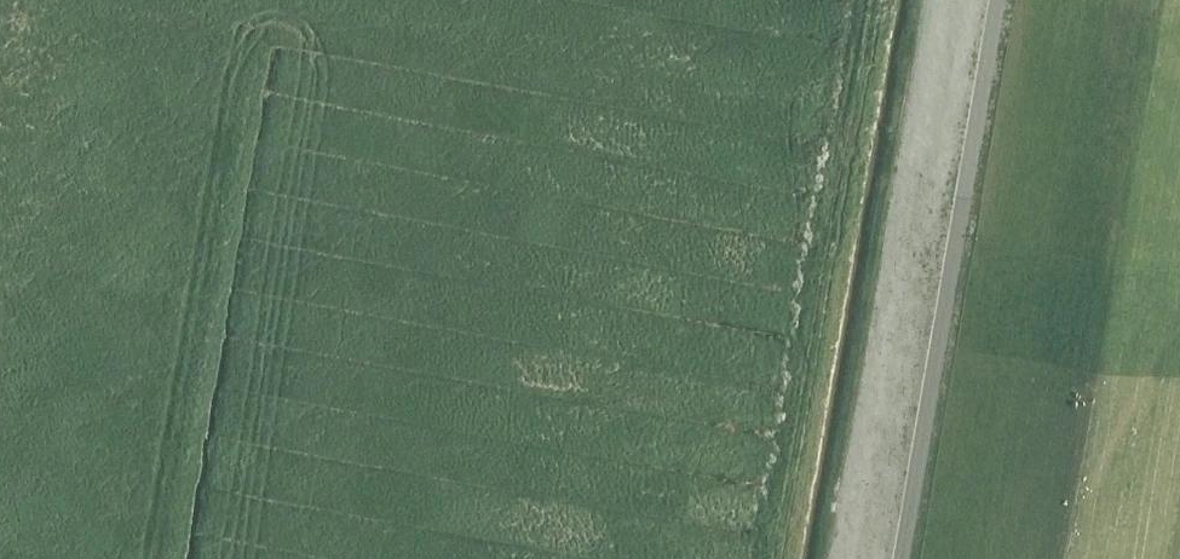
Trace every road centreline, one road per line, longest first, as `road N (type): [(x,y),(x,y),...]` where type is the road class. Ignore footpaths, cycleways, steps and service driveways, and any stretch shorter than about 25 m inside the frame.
road 1 (track): [(1021,0),(925,558)]

